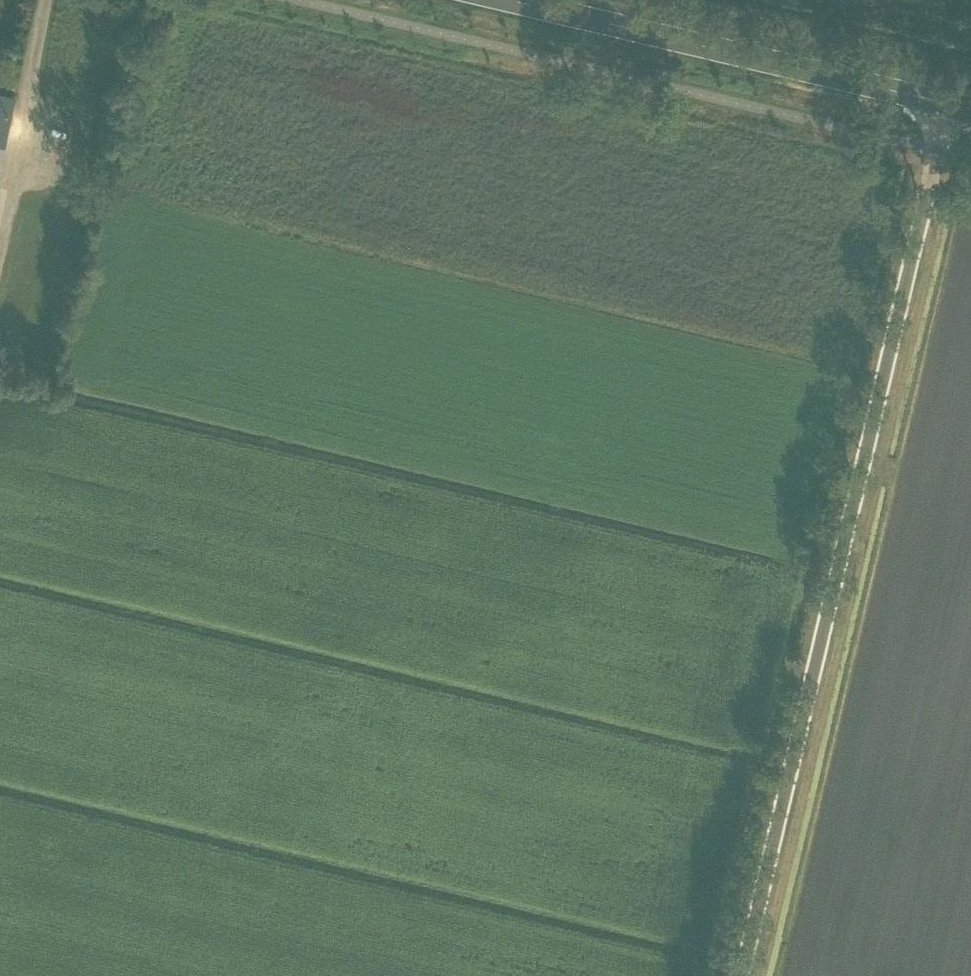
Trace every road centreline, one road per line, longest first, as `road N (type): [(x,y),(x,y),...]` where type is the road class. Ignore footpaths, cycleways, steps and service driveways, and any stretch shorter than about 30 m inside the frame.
road 1 (unclassified): [(751,975),(961,107)]
road 2 (tertiary): [(961,107),(511,0)]

